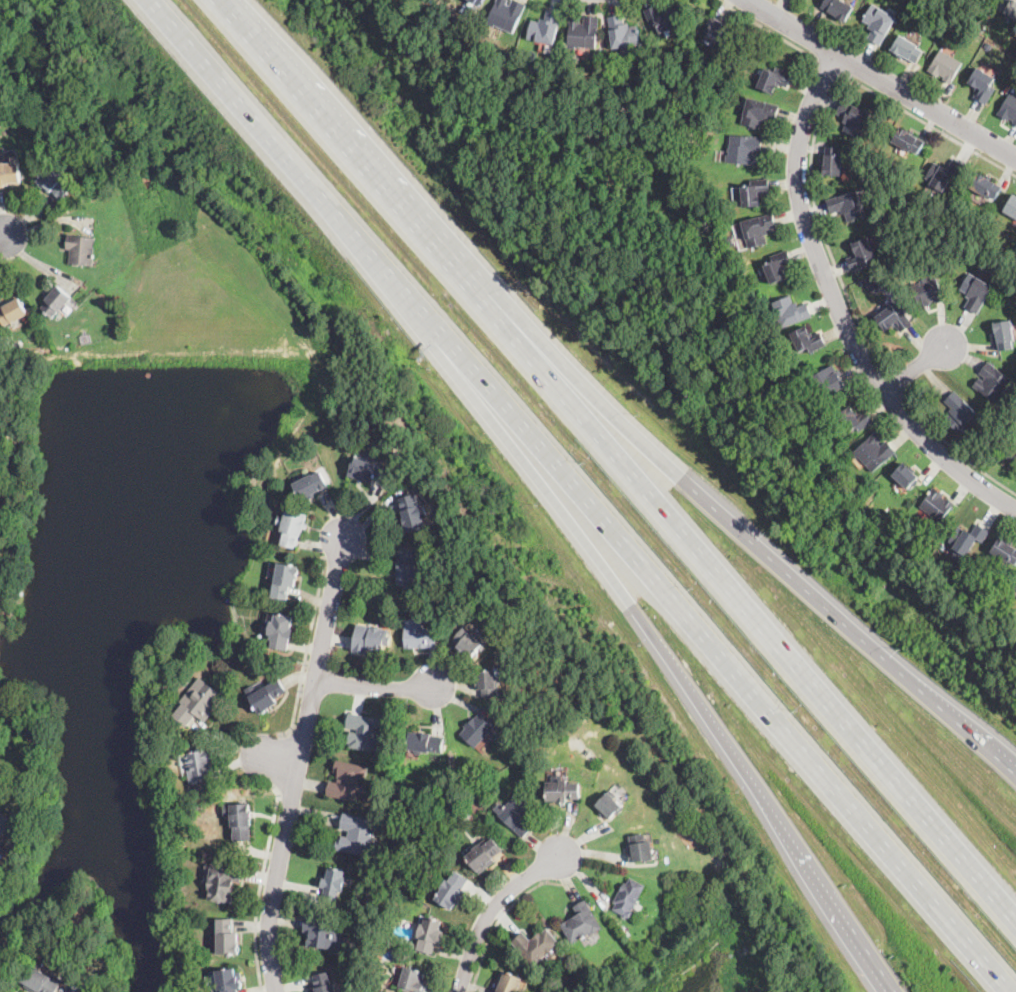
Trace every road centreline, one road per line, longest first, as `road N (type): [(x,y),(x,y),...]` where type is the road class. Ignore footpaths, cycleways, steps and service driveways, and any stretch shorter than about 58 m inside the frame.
road 1 (motorway): [(154,0),(1010,991)]
road 2 (motorway): [(1015,922),(225,0)]
road 3 (motorway): [(427,317),(891,991)]
road 4 (motorway): [(1015,770),(464,280)]
road 5 (residential): [(1015,509),(946,462),(895,404),(827,288),(794,180),(801,134),(837,54)]
road 6 (residential): [(344,540),(274,894),(277,991)]
road 7 (residential): [(746,0),(1015,158)]
road 8 (residential): [(459,991),(487,913),(559,857)]
road 9 (residential): [(317,677),(437,685)]

